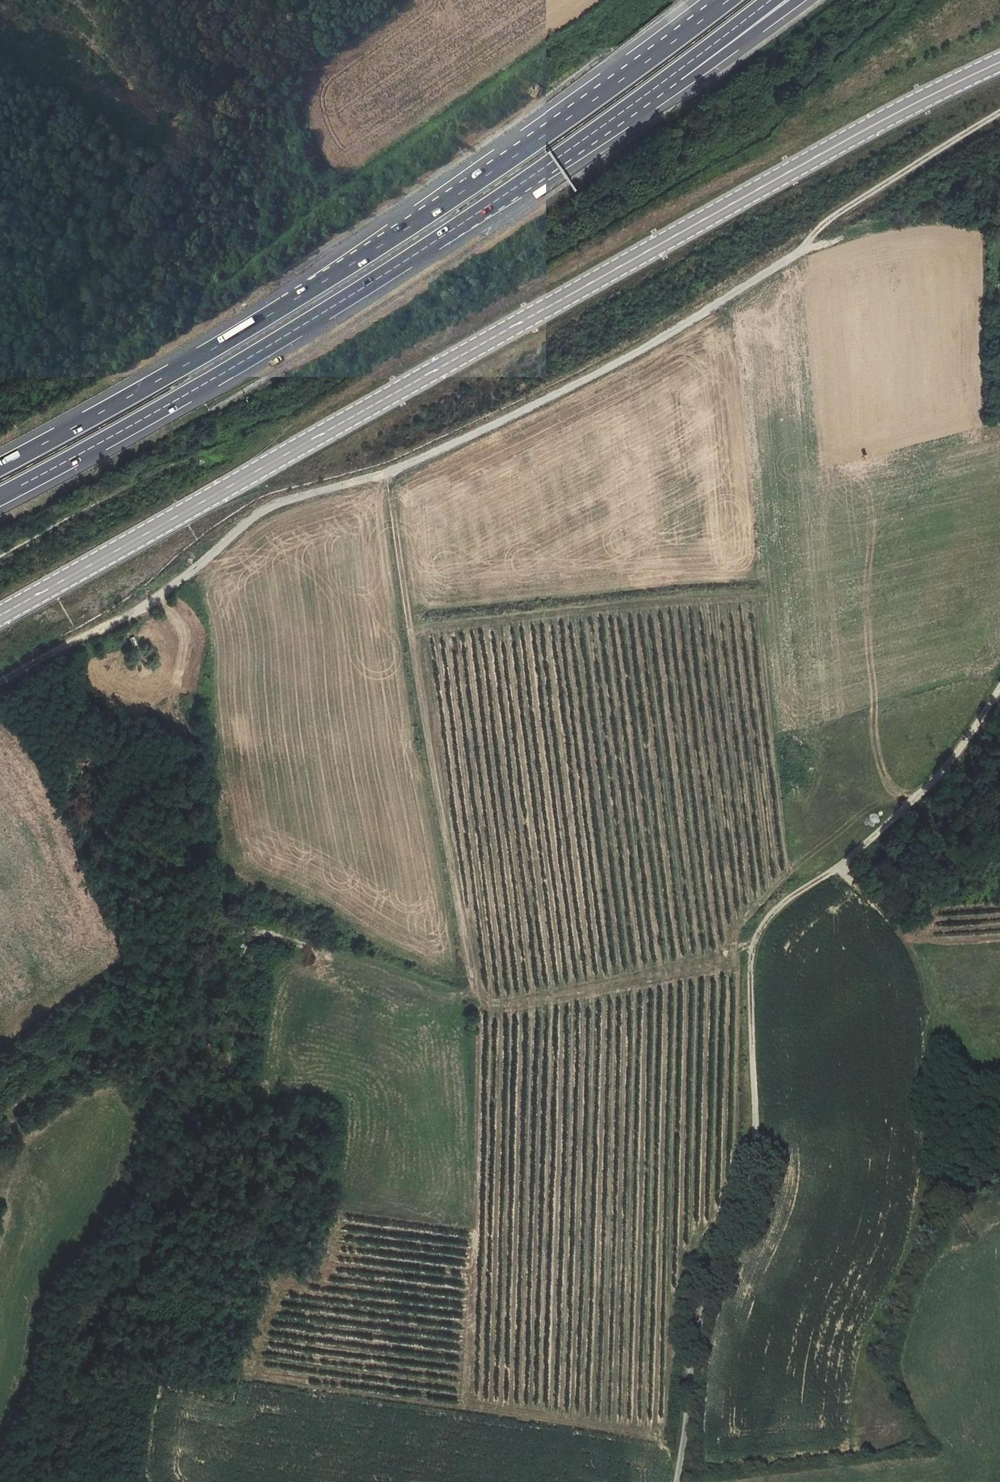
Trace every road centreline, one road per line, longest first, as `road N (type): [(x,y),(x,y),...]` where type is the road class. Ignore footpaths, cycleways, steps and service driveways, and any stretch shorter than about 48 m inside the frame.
road 1 (track): [(999,114),(692,319),(553,398),(389,471),(260,511),(136,612),(0,685)]
road 2 (track): [(389,471),(408,626),(478,996),(470,1392),(484,1404),(682,1447)]
road 3 (tertiary): [(0,615),(906,108),(999,64)]
road 4 (motorway): [(728,0),(429,214),(194,360),(0,466)]
road 5 (motorway): [(0,497),(324,313),(676,73)]
road 6 (track): [(678,1481),(703,1307),(747,1199),(756,1147),(754,944),(775,910),(840,864)]
road 7 (track): [(754,944),(657,977),(530,1000),(478,996),(334,957)]
road 8 (track): [(840,864),(949,765),(999,692)]
road 9 (track): [(928,1068),(932,1022),(922,986),(895,931),(840,864)]
road 10 (motorway): [(676,73),(704,70),(799,0)]
road 11 (track): [(0,1099),(15,1101),(113,1022)]

